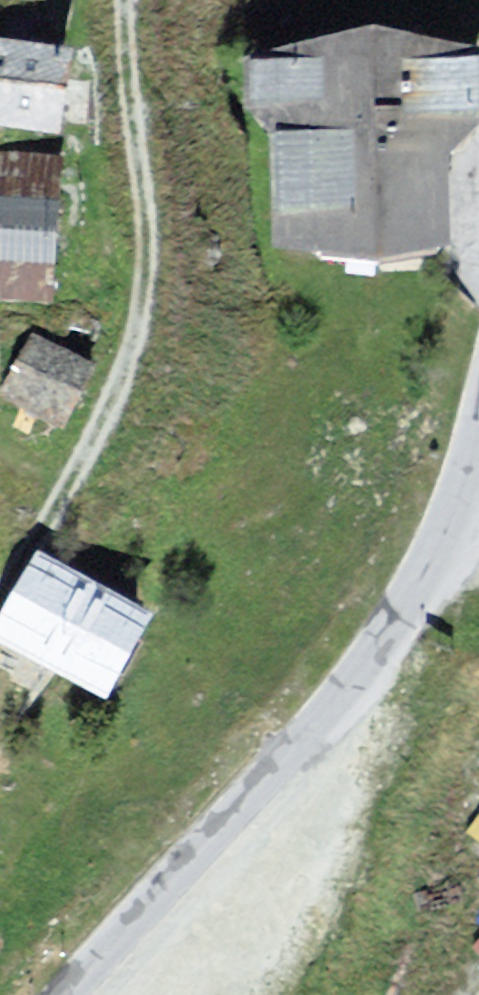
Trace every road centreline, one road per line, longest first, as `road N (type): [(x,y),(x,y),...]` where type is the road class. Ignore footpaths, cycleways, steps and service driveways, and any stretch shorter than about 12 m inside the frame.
road 1 (tertiary): [(76,994),(327,726),(378,656),(429,576),(478,441)]
road 2 (track): [(127,0),(150,286),(142,350),(118,410),(56,502),(0,607)]

